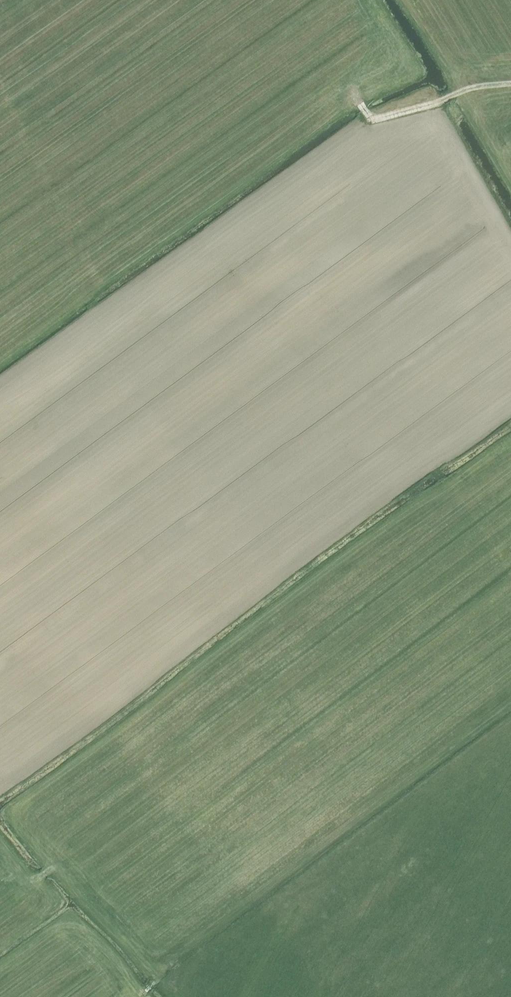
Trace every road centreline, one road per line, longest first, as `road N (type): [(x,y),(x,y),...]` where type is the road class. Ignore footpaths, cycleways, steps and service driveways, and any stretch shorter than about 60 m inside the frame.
road 1 (track): [(510,706),(153,984)]
road 2 (track): [(356,102),(372,122),(510,83)]

